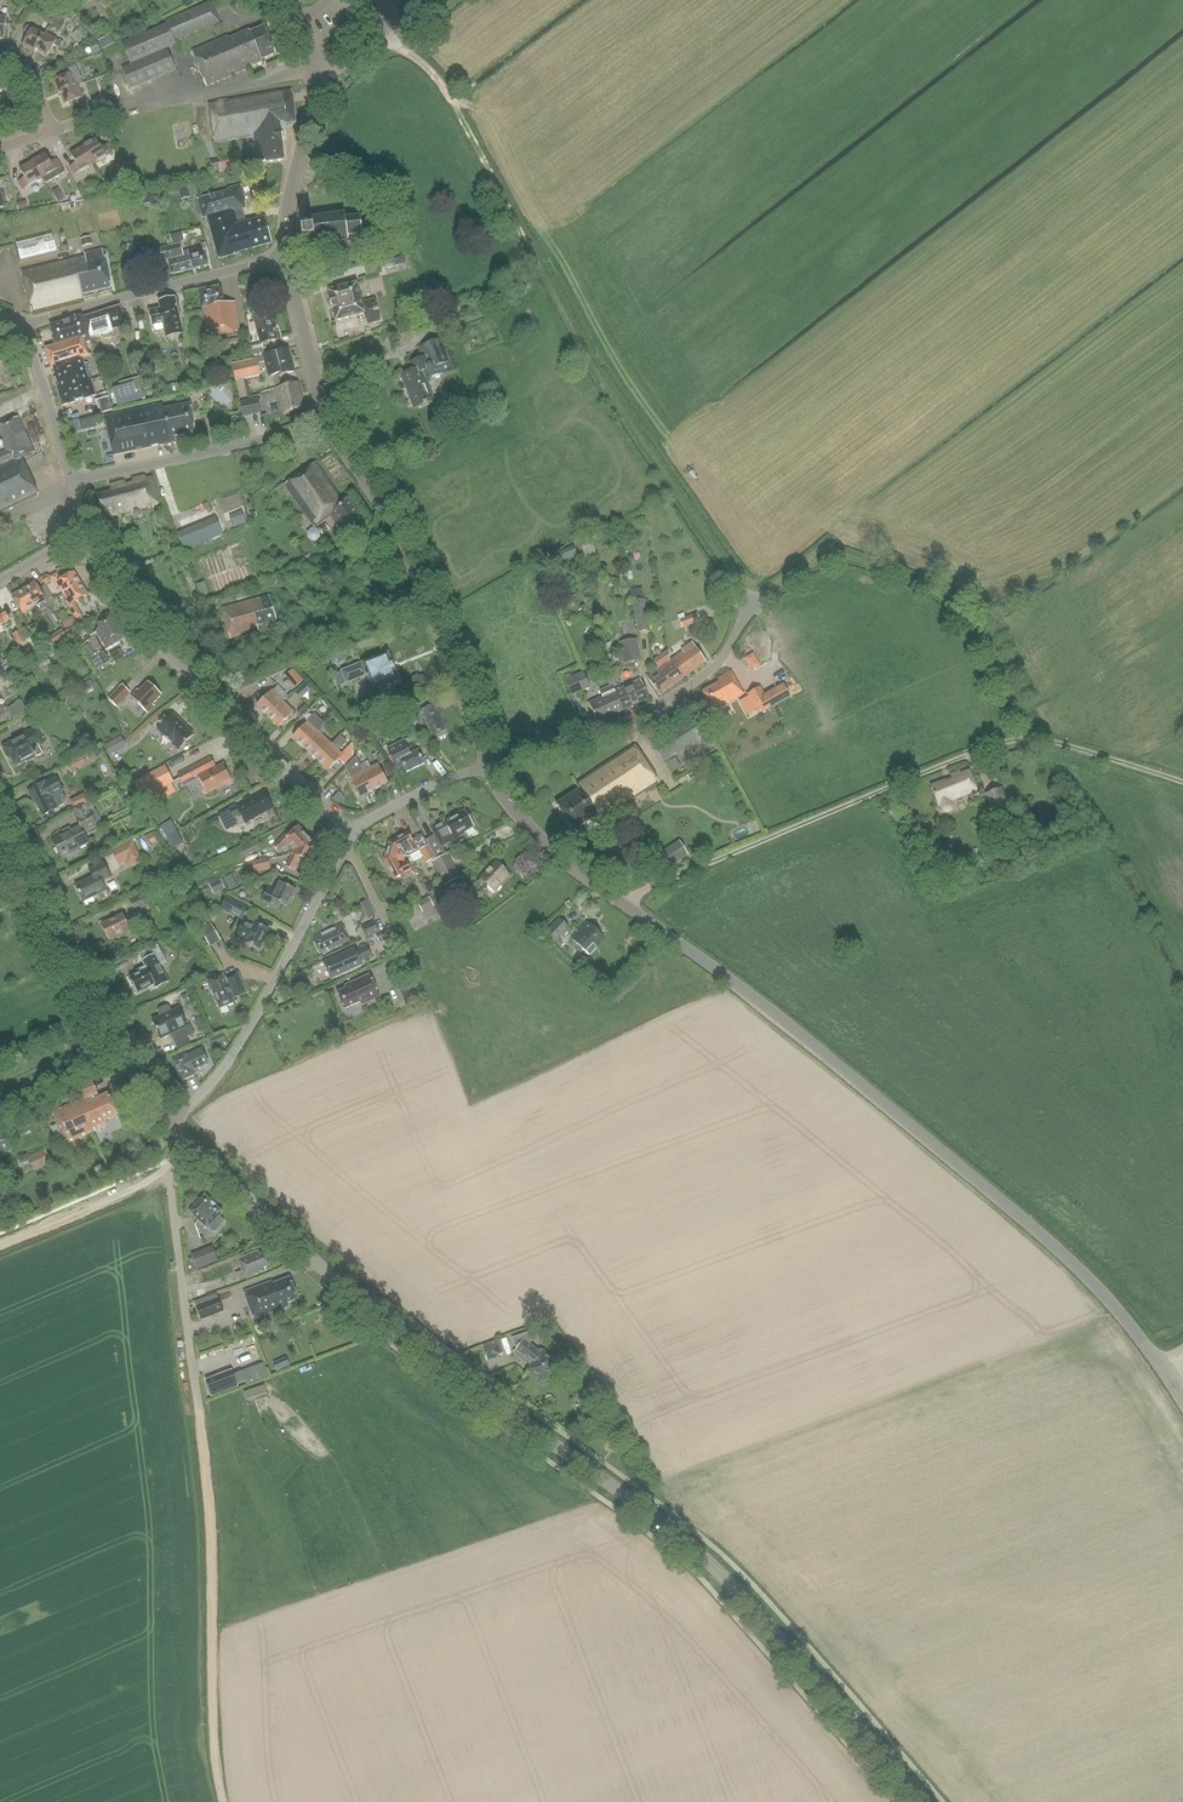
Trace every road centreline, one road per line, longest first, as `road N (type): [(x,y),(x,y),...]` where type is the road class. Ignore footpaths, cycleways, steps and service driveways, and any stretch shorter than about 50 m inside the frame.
road 1 (tertiary): [(925,1801),(715,1567),(348,1292),(187,1141)]
road 2 (tertiary): [(1182,1399),(1110,1301),(1034,1228),(767,1010),(547,847),(488,764)]
road 3 (track): [(751,606),(593,367),(453,100),(427,66),(395,46)]
road 4 (track): [(626,905),(957,758),(1028,739)]
road 5 (residential): [(355,834),(163,654),(79,536)]
road 6 (track): [(200,1412),(223,1801)]
road 7 (tertiary): [(488,764),(398,532),(325,417)]
road 8 (track): [(751,606),(837,556),(929,588),(987,640),(1028,739)]
road 9 (tertiary): [(170,1121),(0,842)]
road 10 (residential): [(170,1121),(230,1059),(344,852)]
road 11 (unclassified): [(488,764),(564,744),(666,700),(714,667),(751,606)]
road 12 (unclassified): [(187,1141),(168,1168),(200,1412)]
road 13 (unclassified): [(25,325),(285,256)]
road 14 (unclassified): [(73,483),(278,438),(325,417)]
road 15 (tertiary): [(285,256),(289,199),(317,77),(296,23)]
road 16 (track): [(0,1246),(168,1168)]
road 17 (tertiary): [(325,417),(285,256)]
road 18 (residential): [(73,483),(25,325)]
road 19 (residential): [(355,834),(370,819),(488,764)]
road 20 (residential): [(406,963),(358,865),(344,852)]

